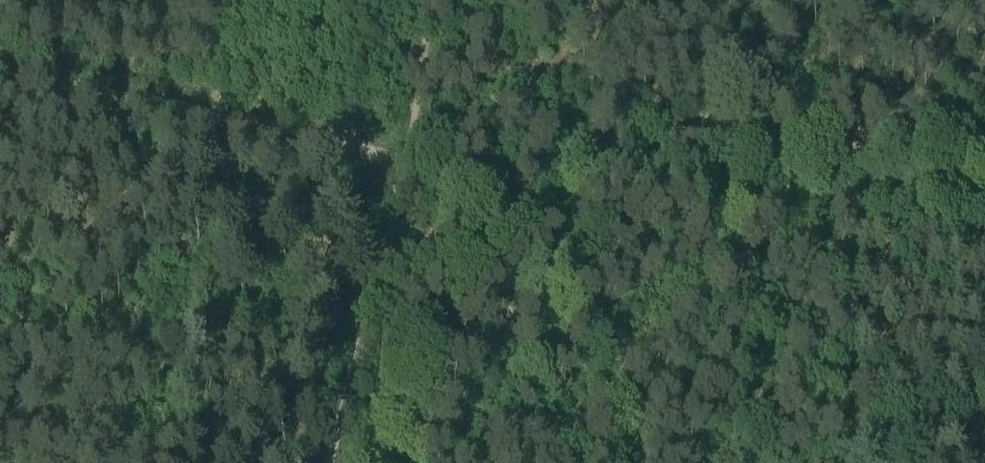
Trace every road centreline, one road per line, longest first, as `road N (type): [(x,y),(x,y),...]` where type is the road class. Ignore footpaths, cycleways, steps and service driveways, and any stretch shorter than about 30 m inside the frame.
road 1 (track): [(0,78),(403,156)]
road 2 (track): [(403,156),(331,462)]
road 3 (track): [(867,197),(852,462)]
road 4 (track): [(436,0),(403,156)]

